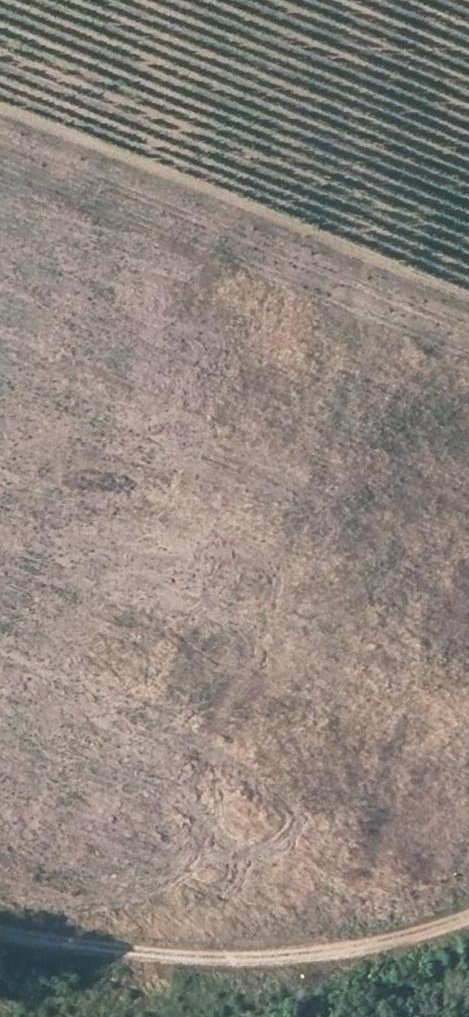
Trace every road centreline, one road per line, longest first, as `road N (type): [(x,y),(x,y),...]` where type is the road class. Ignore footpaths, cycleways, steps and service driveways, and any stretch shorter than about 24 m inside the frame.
road 1 (track): [(0,930),(156,954),(289,952),(372,949),(468,919)]

